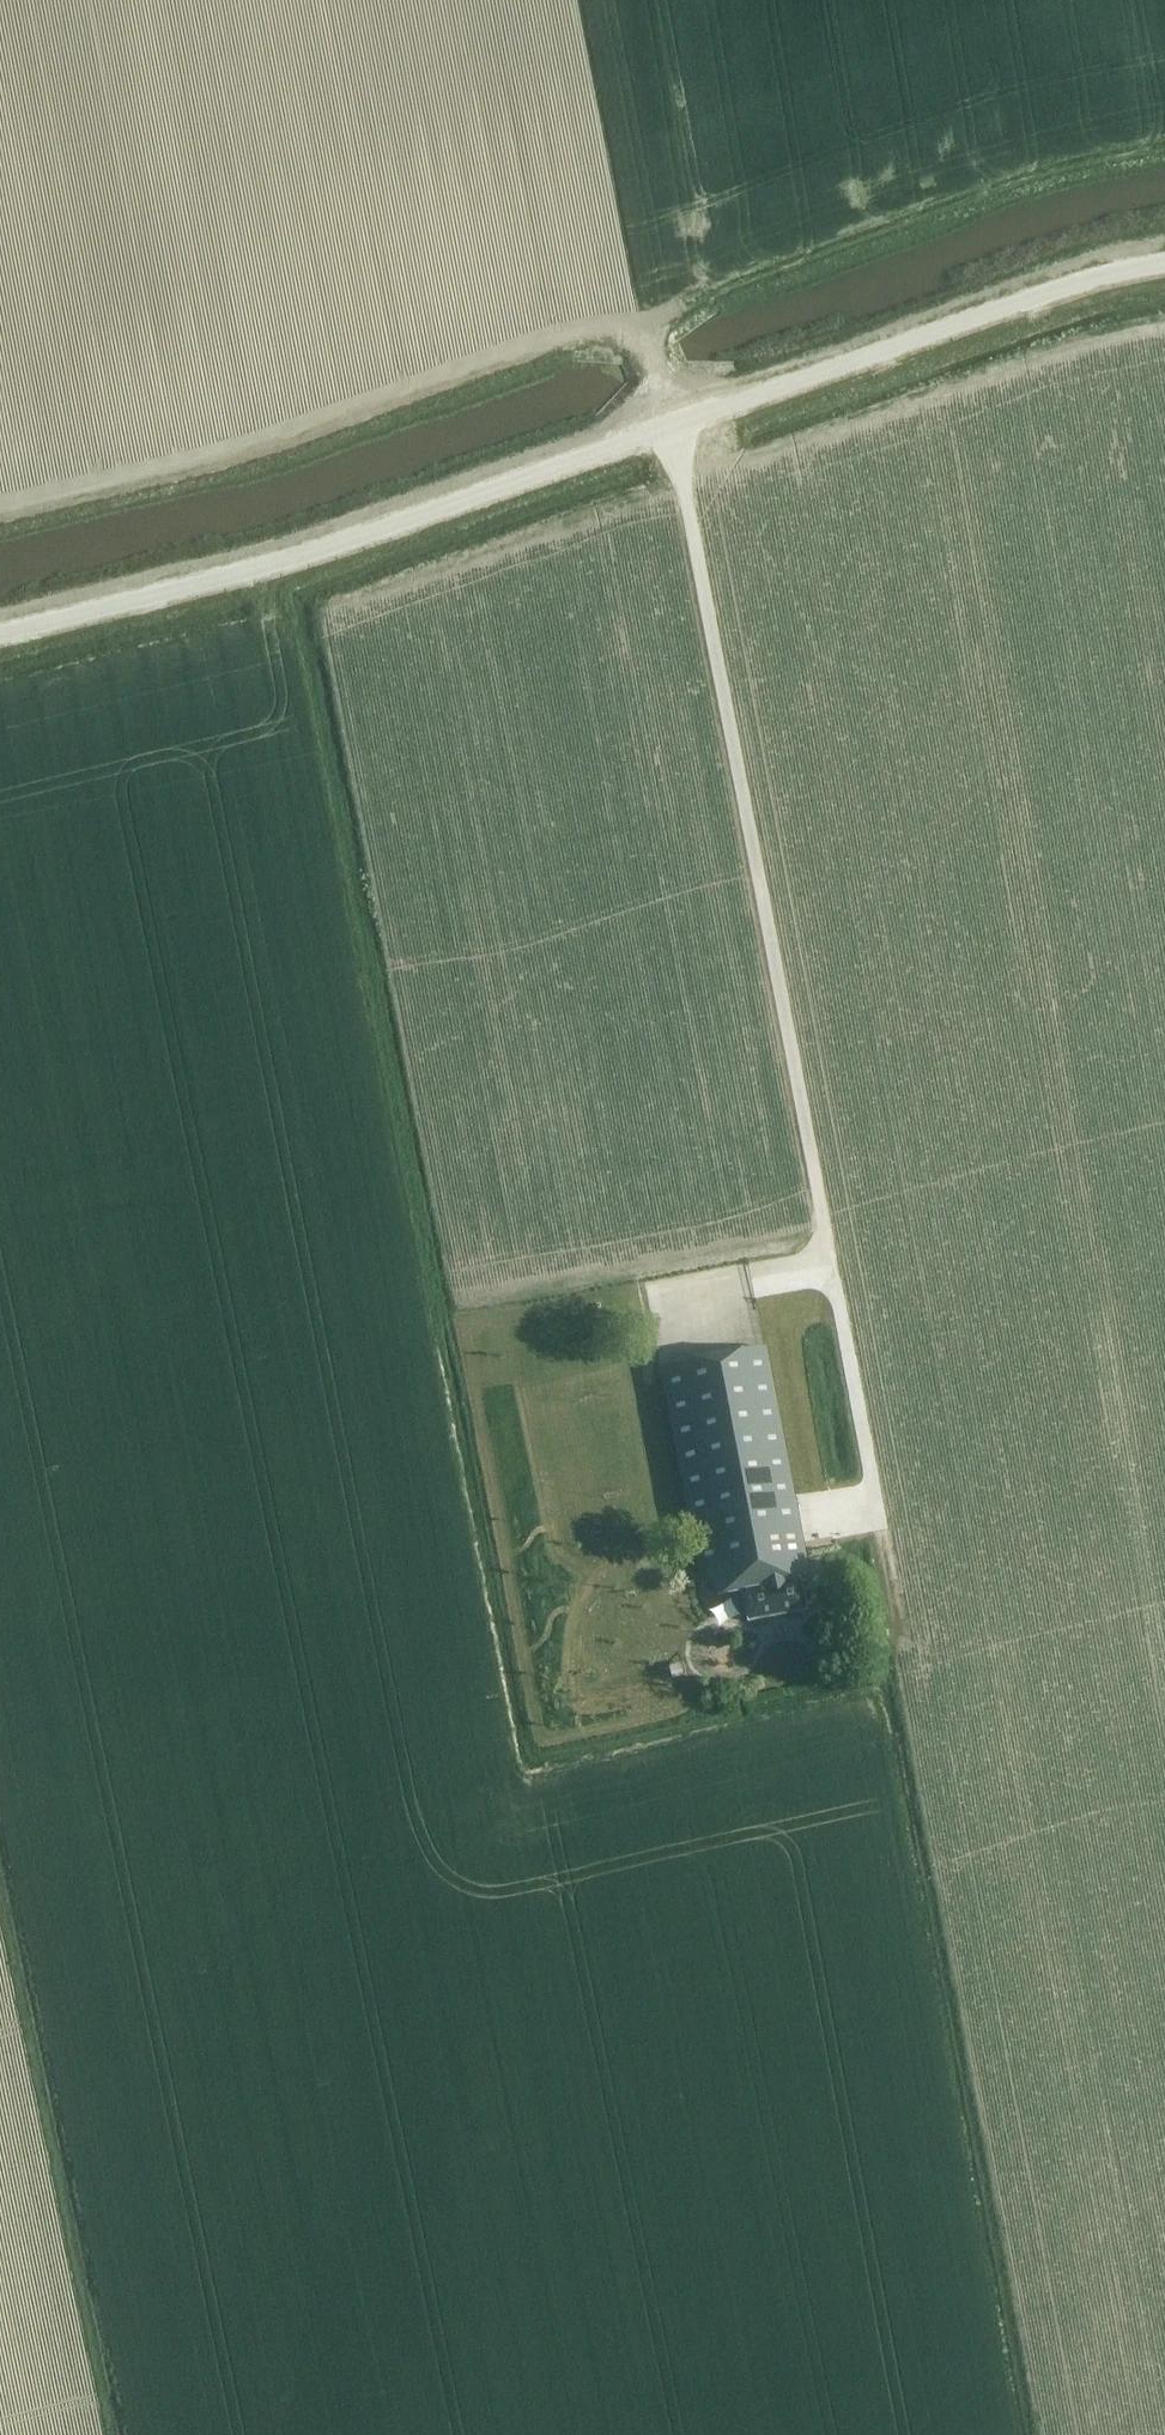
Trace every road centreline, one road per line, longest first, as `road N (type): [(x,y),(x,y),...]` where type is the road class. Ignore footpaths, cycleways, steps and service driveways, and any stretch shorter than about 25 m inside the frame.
road 1 (unclassified): [(0,632),(344,542),(1056,286),(1164,260)]
road 2 (track): [(1039,2434),(903,1715)]

